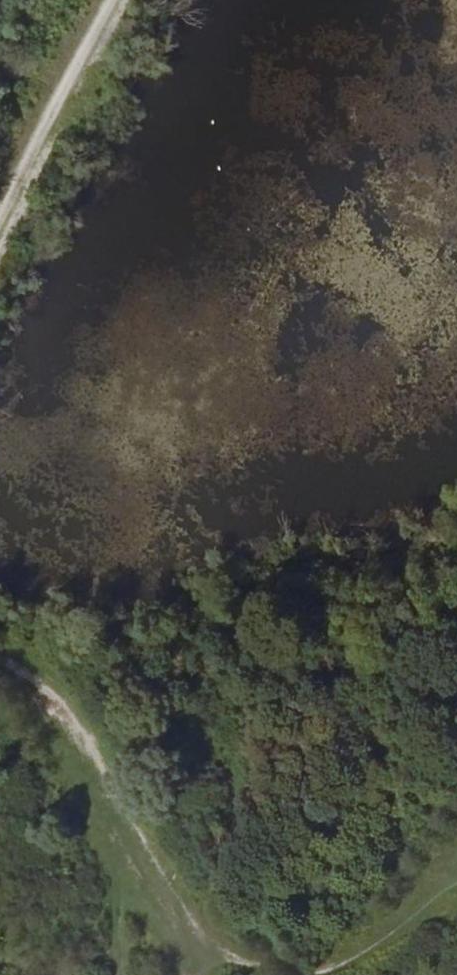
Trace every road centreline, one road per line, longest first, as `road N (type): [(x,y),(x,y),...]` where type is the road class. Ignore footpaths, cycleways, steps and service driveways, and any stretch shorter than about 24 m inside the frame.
road 1 (track): [(111,0),(0,233)]

